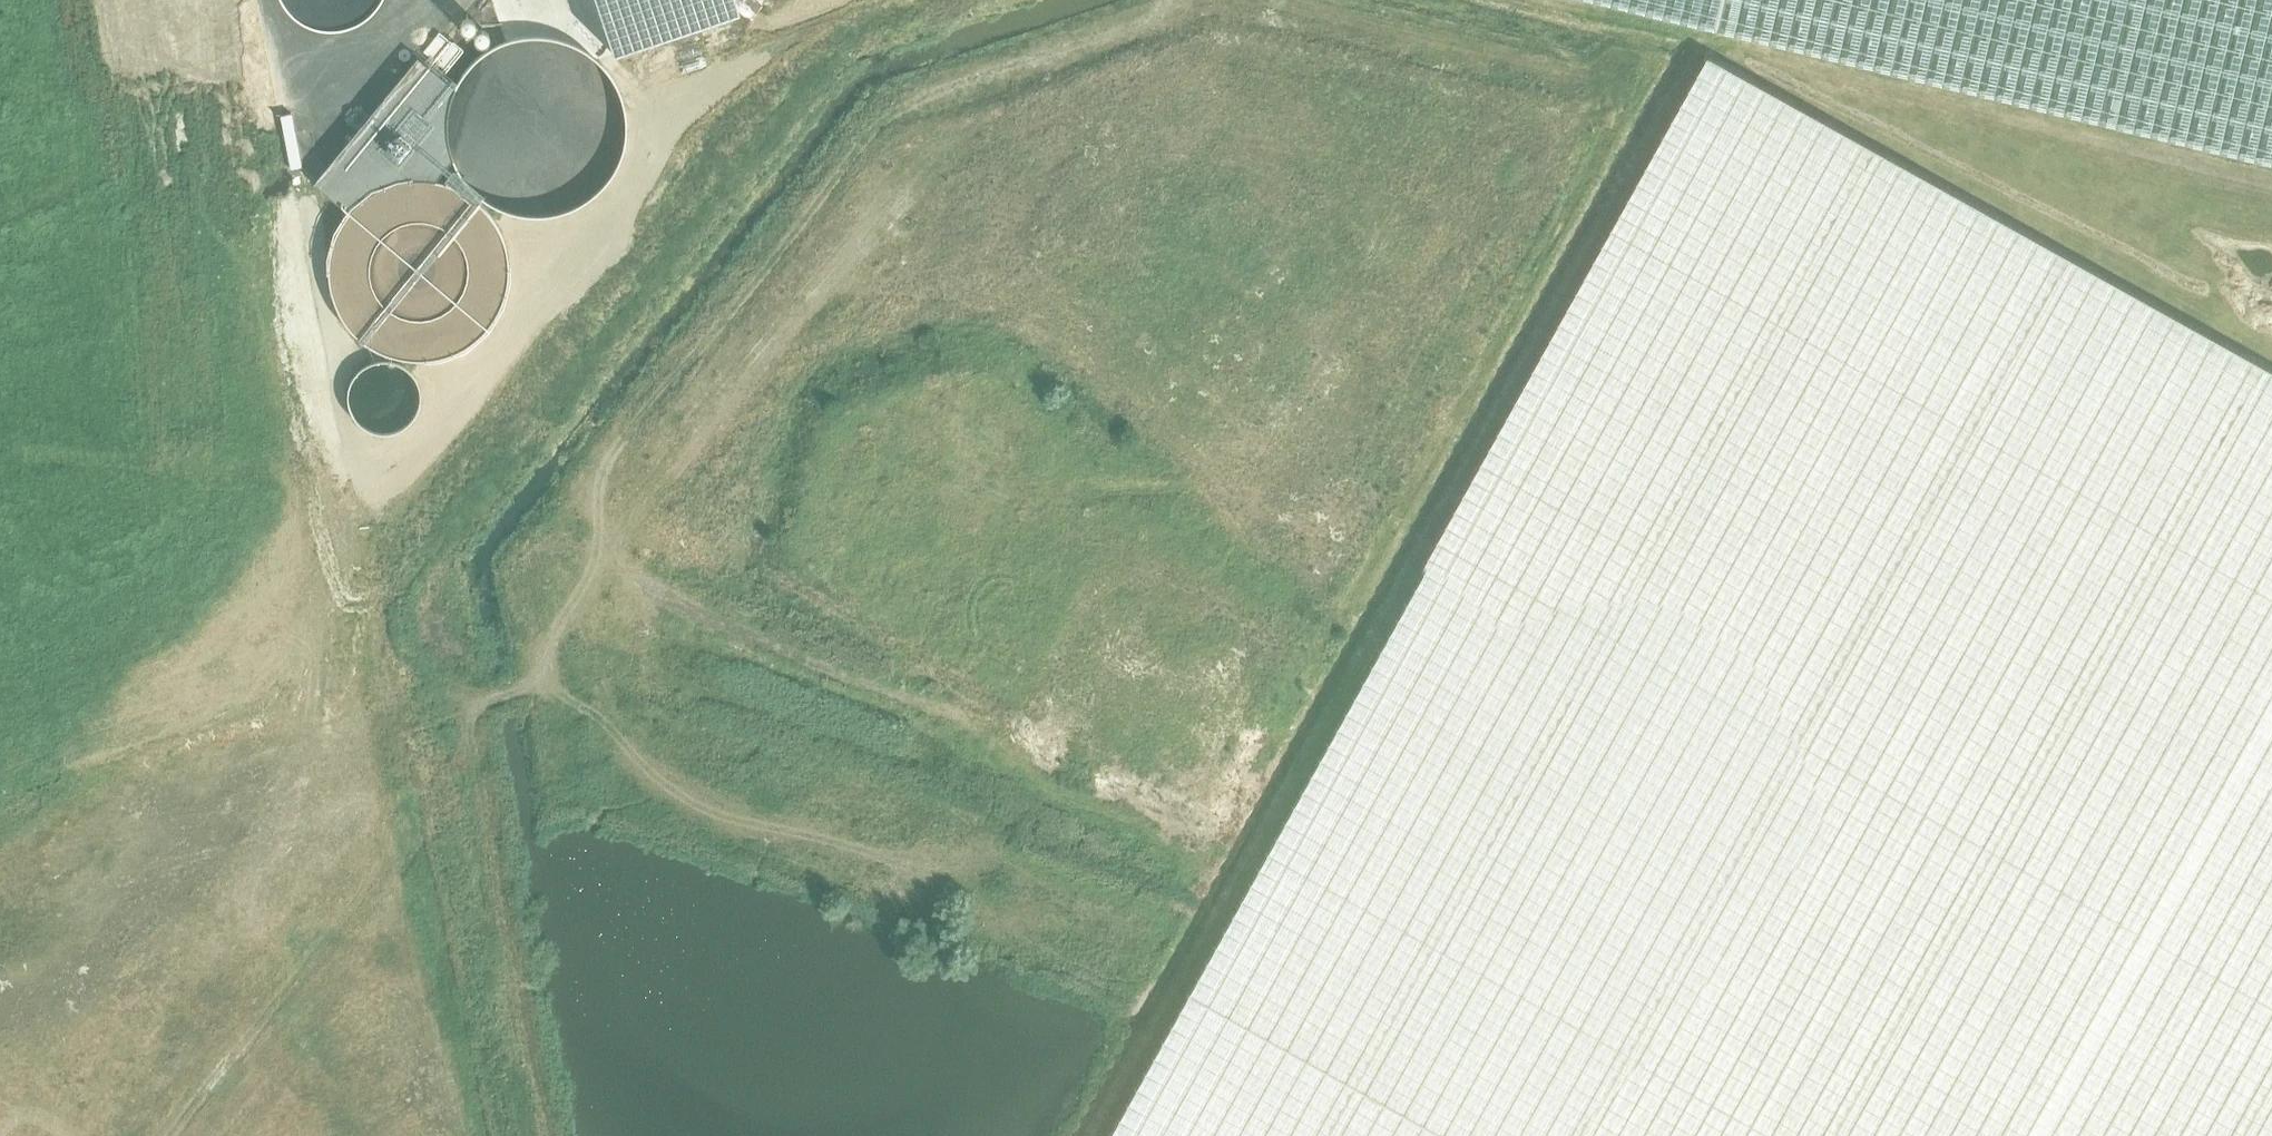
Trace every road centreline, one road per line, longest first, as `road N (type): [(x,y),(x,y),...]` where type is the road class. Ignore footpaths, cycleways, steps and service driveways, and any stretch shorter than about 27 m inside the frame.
road 1 (unclassified): [(226,0),(326,470),(355,727)]
road 2 (unclassified): [(355,727),(443,1135)]
road 3 (unclassified): [(0,803),(355,727)]

